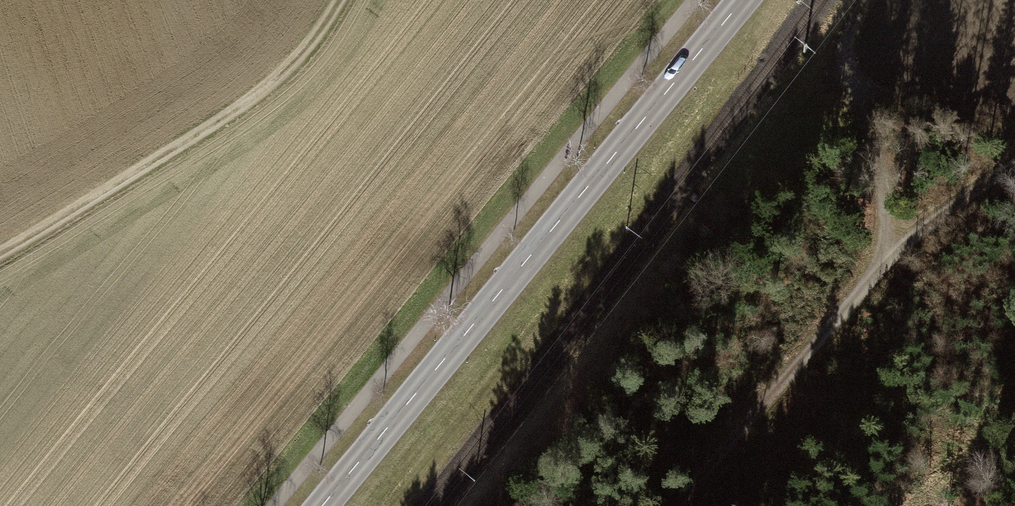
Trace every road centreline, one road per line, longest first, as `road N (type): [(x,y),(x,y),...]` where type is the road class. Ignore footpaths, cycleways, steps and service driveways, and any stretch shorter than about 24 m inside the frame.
road 1 (secondary): [(739,0),(322,505)]
road 2 (track): [(1014,163),(885,253),(673,505)]
road 3 (track): [(0,255),(225,125),(295,70),(346,0)]
road 4 (track): [(1014,134),(848,107)]
road 5 (track): [(848,107),(879,178),(885,253)]

